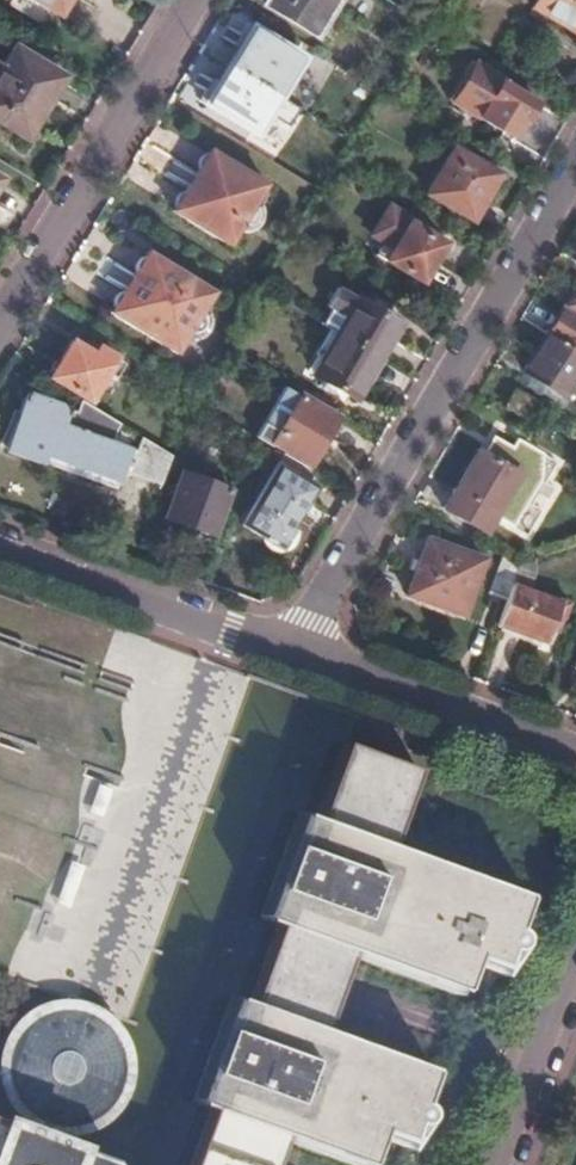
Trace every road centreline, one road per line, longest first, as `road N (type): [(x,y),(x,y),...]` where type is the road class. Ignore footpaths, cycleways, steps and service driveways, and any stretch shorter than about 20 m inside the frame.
road 1 (residential): [(575,164),(290,651)]
road 2 (residential): [(194,0),(0,317)]
road 3 (residential): [(290,651),(0,548)]
road 4 (residential): [(575,755),(290,651)]
road 5 (residential): [(501,1164),(575,971)]

